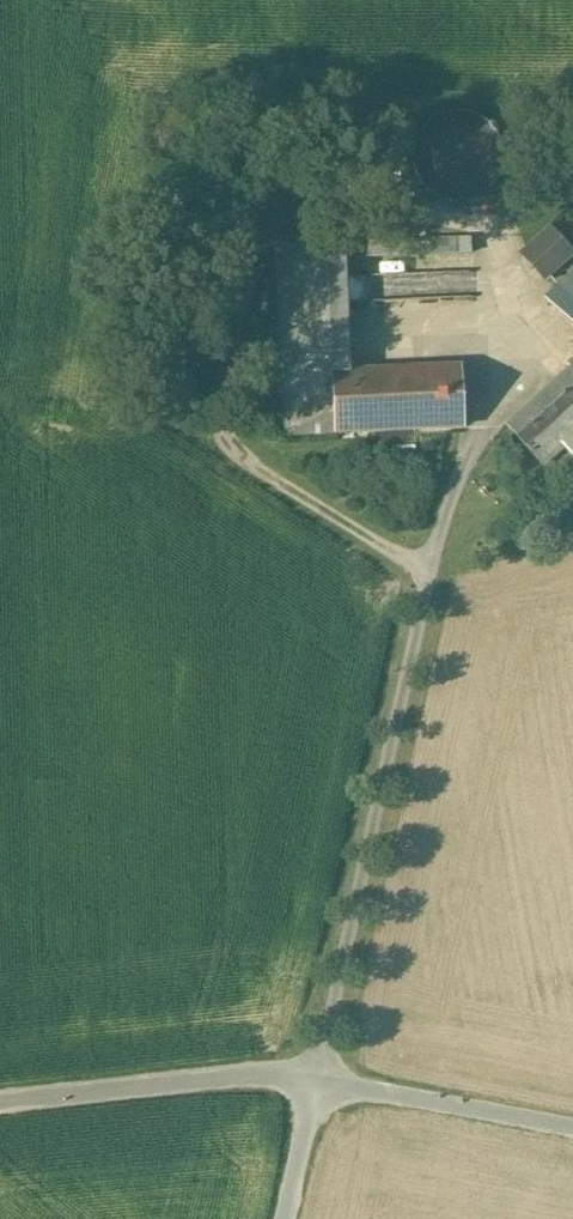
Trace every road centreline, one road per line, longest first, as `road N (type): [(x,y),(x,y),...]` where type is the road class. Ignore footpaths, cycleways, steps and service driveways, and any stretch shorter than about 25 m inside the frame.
road 1 (unclassified): [(318,1085),(267,1076),(0,1103)]
road 2 (unclassified): [(572,1127),(318,1085)]
road 3 (unclassified): [(285,1218),(318,1085)]

